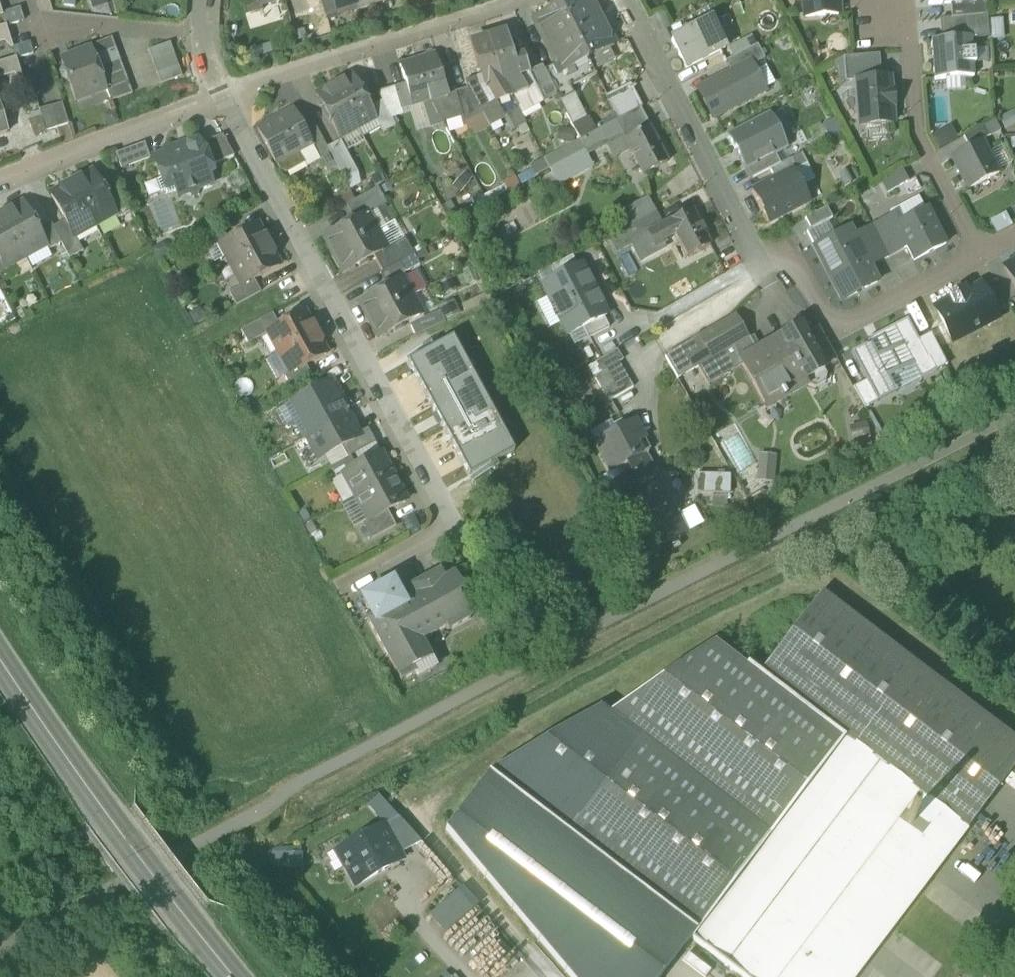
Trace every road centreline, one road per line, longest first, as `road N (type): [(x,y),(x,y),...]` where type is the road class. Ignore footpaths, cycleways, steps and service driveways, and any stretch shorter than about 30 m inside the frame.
road 1 (residential): [(223,91),(491,589)]
road 2 (unclassified): [(223,91),(520,0)]
road 3 (residential): [(748,246),(790,261),(834,333),(976,252)]
road 4 (residential): [(622,0),(748,246)]
road 5 (residential): [(976,252),(917,140),(909,34),(885,3)]
road 6 (unclassified): [(0,177),(223,91)]
road 7 (secondary): [(105,819),(229,976)]
road 8 (residential): [(26,0),(35,26),(205,36)]
road 9 (secondary): [(105,819),(0,666)]

